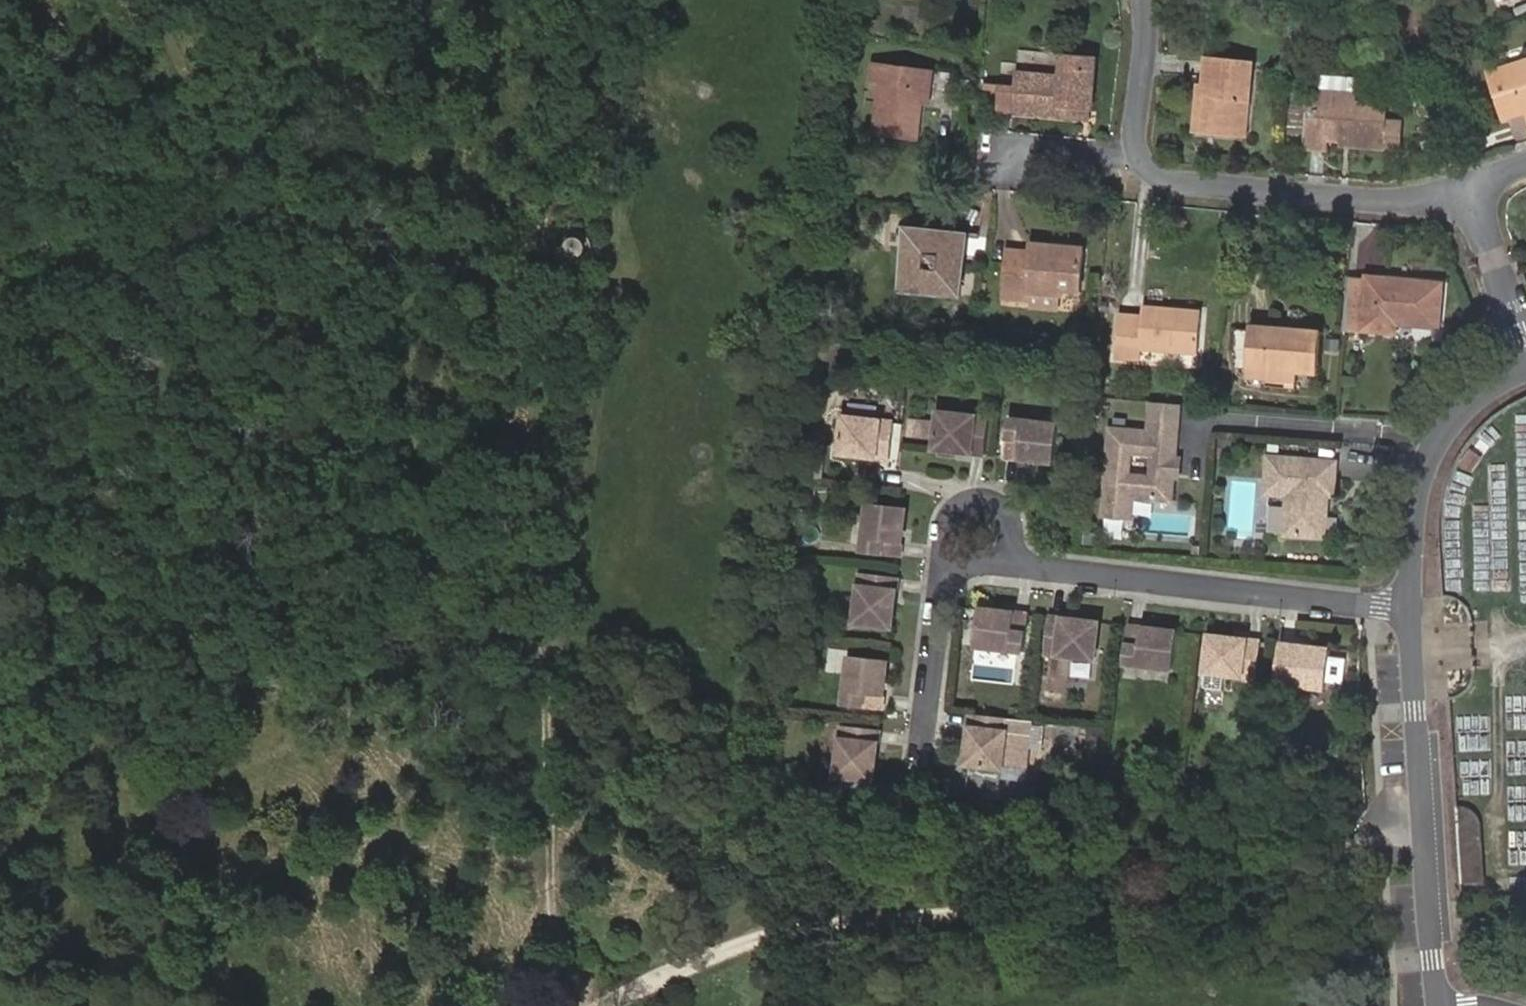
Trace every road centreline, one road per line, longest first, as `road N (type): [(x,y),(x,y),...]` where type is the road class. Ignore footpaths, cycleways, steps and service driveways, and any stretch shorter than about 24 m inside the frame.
road 1 (track): [(501,842),(480,736),(429,651),(155,0)]
road 2 (track): [(547,892),(543,707),(495,507),(497,443),(593,0)]
road 3 (track): [(584,1005),(547,892),(529,867),(370,728),(324,705),(279,686),(157,672),(97,674),(0,706)]
road 4 (residential): [(1412,604),(1067,575),(1004,557)]
road 5 (residential): [(1438,1005),(1412,604)]
road 6 (residential): [(1131,169),(1169,190),(1217,197),(1392,207),(1471,190)]
road 7 (residential): [(1412,604),(1426,466),(1460,409),(1495,377),(1525,364)]
road 8 (residential): [(958,560),(936,769)]
road 9 (track): [(1476,188),(1406,0)]
road 10 (residential): [(1137,0),(1124,148),(1131,169)]
road 11 (residential): [(1525,340),(1471,190)]
road 12 (residential): [(1004,557),(1009,519),(981,501),(965,505),(948,524),(958,560)]
road 13 (residential): [(1000,163),(1131,169)]

